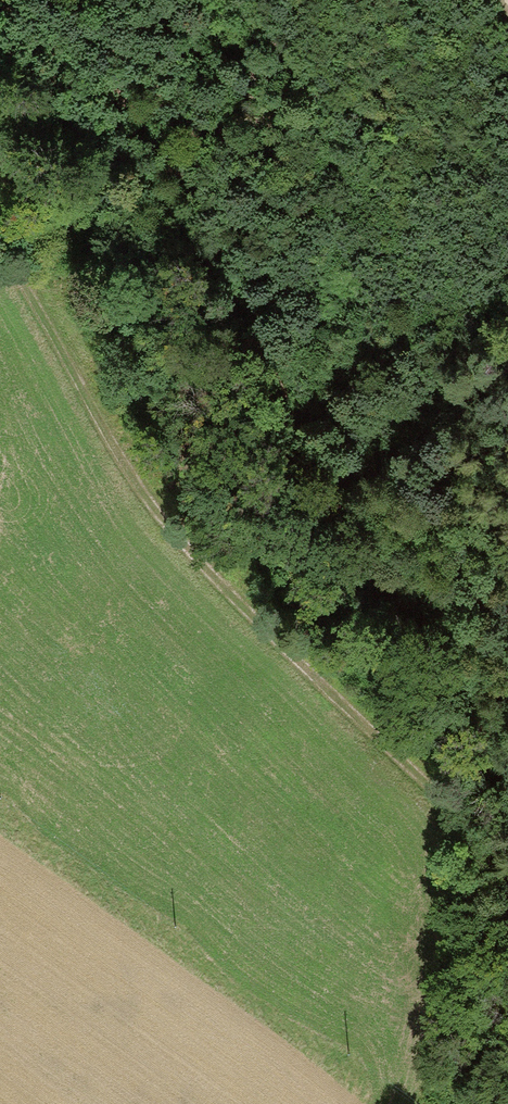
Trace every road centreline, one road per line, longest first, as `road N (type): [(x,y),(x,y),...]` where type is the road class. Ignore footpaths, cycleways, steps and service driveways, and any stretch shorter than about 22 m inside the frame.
road 1 (track): [(0,61),(31,98),(158,191),(482,723),(507,827)]
road 2 (track): [(0,233),(139,490),(208,573),(449,809),(507,905)]

